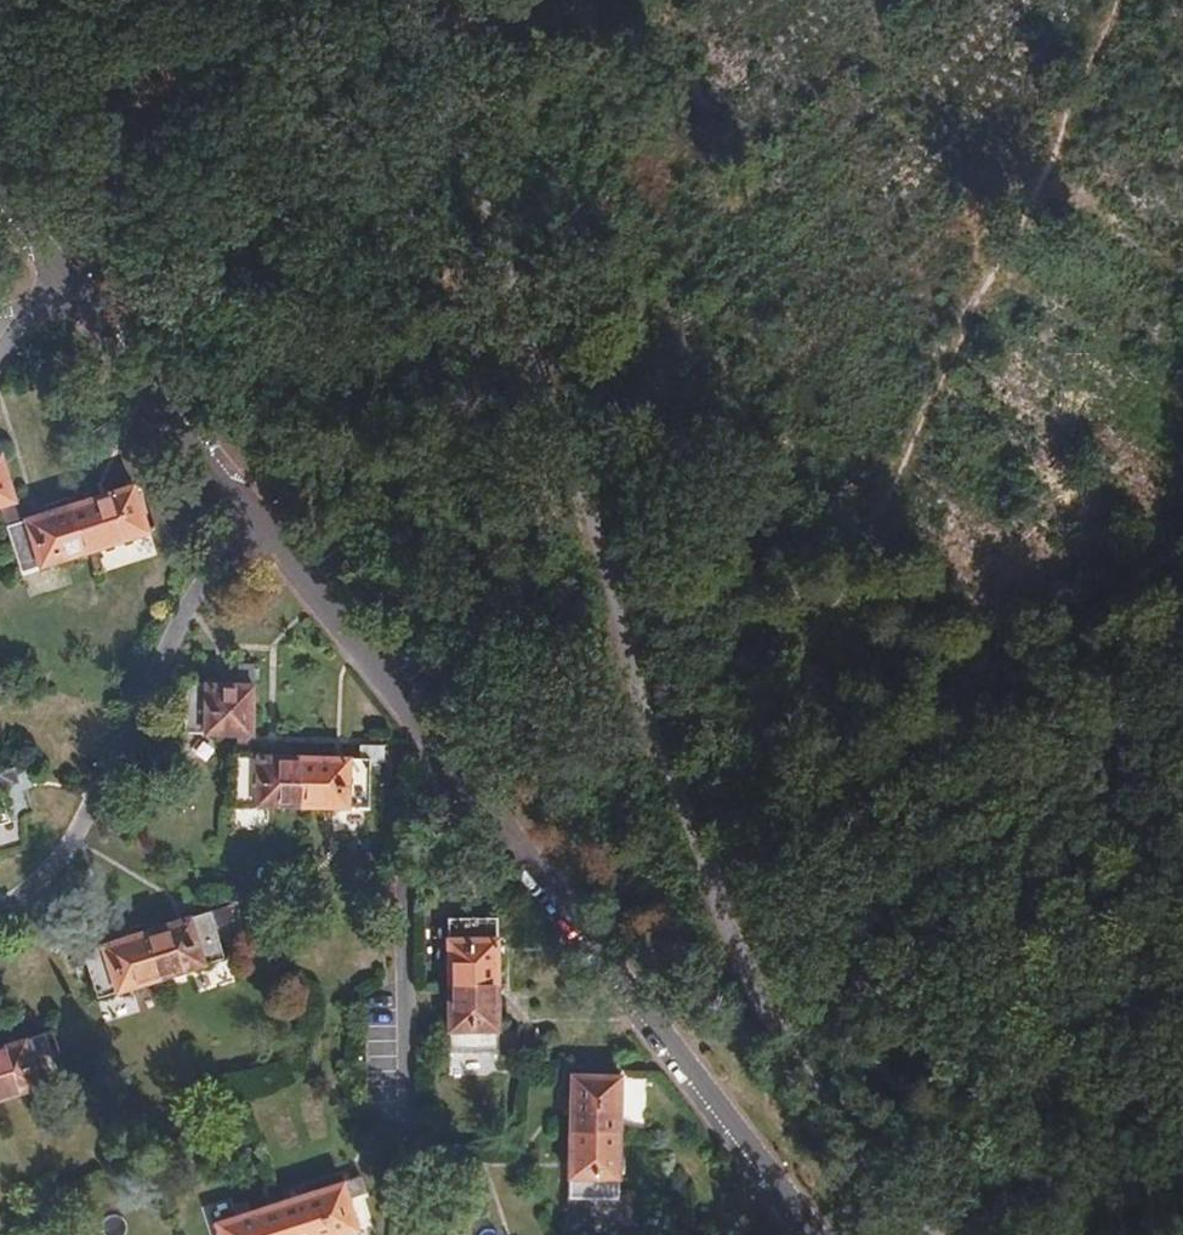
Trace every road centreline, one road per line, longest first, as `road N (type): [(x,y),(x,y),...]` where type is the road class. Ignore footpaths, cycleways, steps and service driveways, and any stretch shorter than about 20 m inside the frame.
road 1 (motorway): [(0,1211),(401,633),(808,0)]
road 2 (motorway): [(687,0),(301,649),(0,1117)]
road 3 (track): [(703,879),(875,533),(1111,0)]
road 4 (residential): [(798,1234),(405,691)]
road 5 (track): [(703,879),(1182,530)]
road 6 (residential): [(399,1234),(392,751),(405,691)]
road 7 (residential): [(0,901),(56,860),(165,635),(263,519)]
road 8 (residential): [(263,519),(59,271)]
road 9 (residential): [(405,691),(263,519)]

